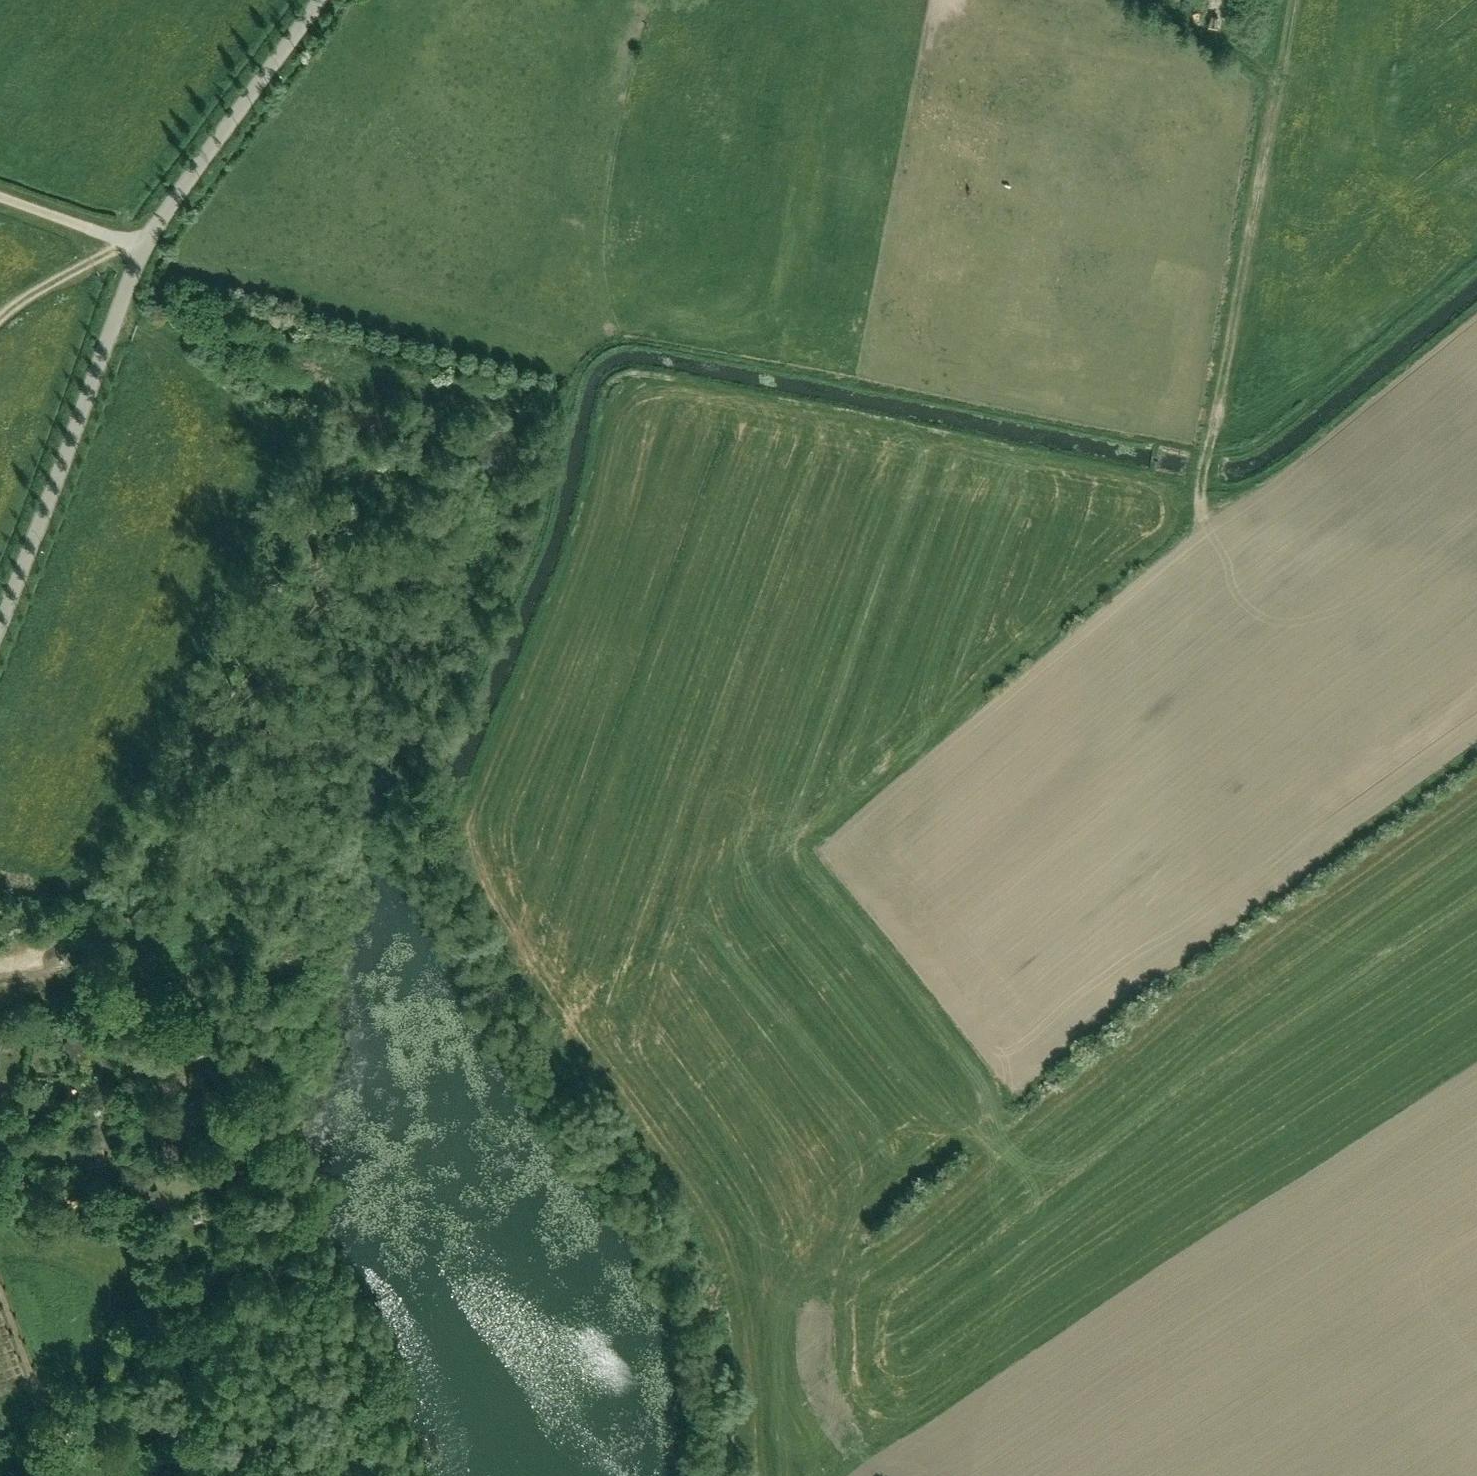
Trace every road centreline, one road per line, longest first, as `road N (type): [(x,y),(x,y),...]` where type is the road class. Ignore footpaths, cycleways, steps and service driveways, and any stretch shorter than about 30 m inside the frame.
road 1 (unclassified): [(0,623),(152,232),(320,0)]
road 2 (track): [(0,318),(92,258),(145,247)]

